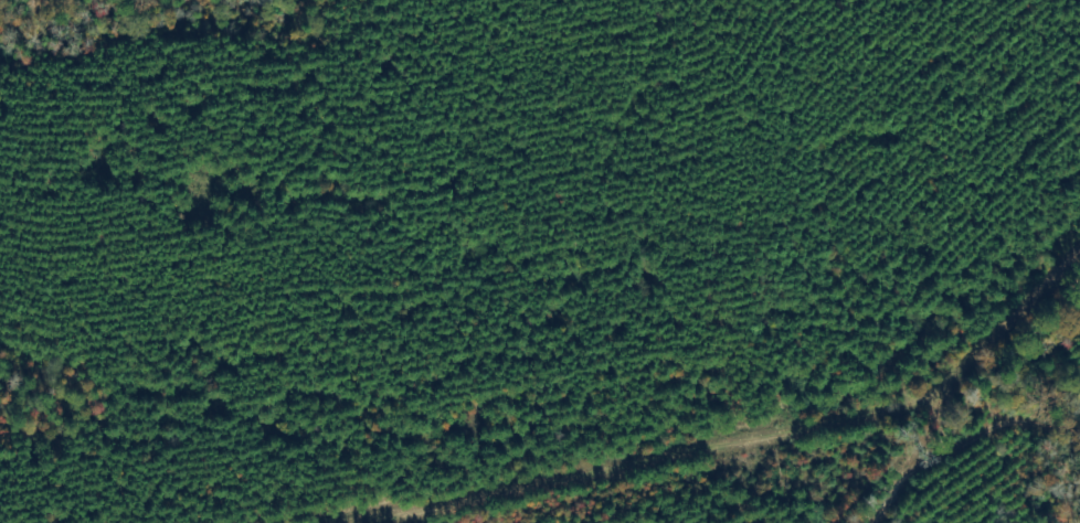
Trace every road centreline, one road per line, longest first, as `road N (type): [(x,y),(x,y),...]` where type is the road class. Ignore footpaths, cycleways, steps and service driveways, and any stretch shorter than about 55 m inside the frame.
road 1 (track): [(386,522),(912,406),(1079,254)]
road 2 (track): [(870,522),(902,478),(1004,423),(1079,431)]

